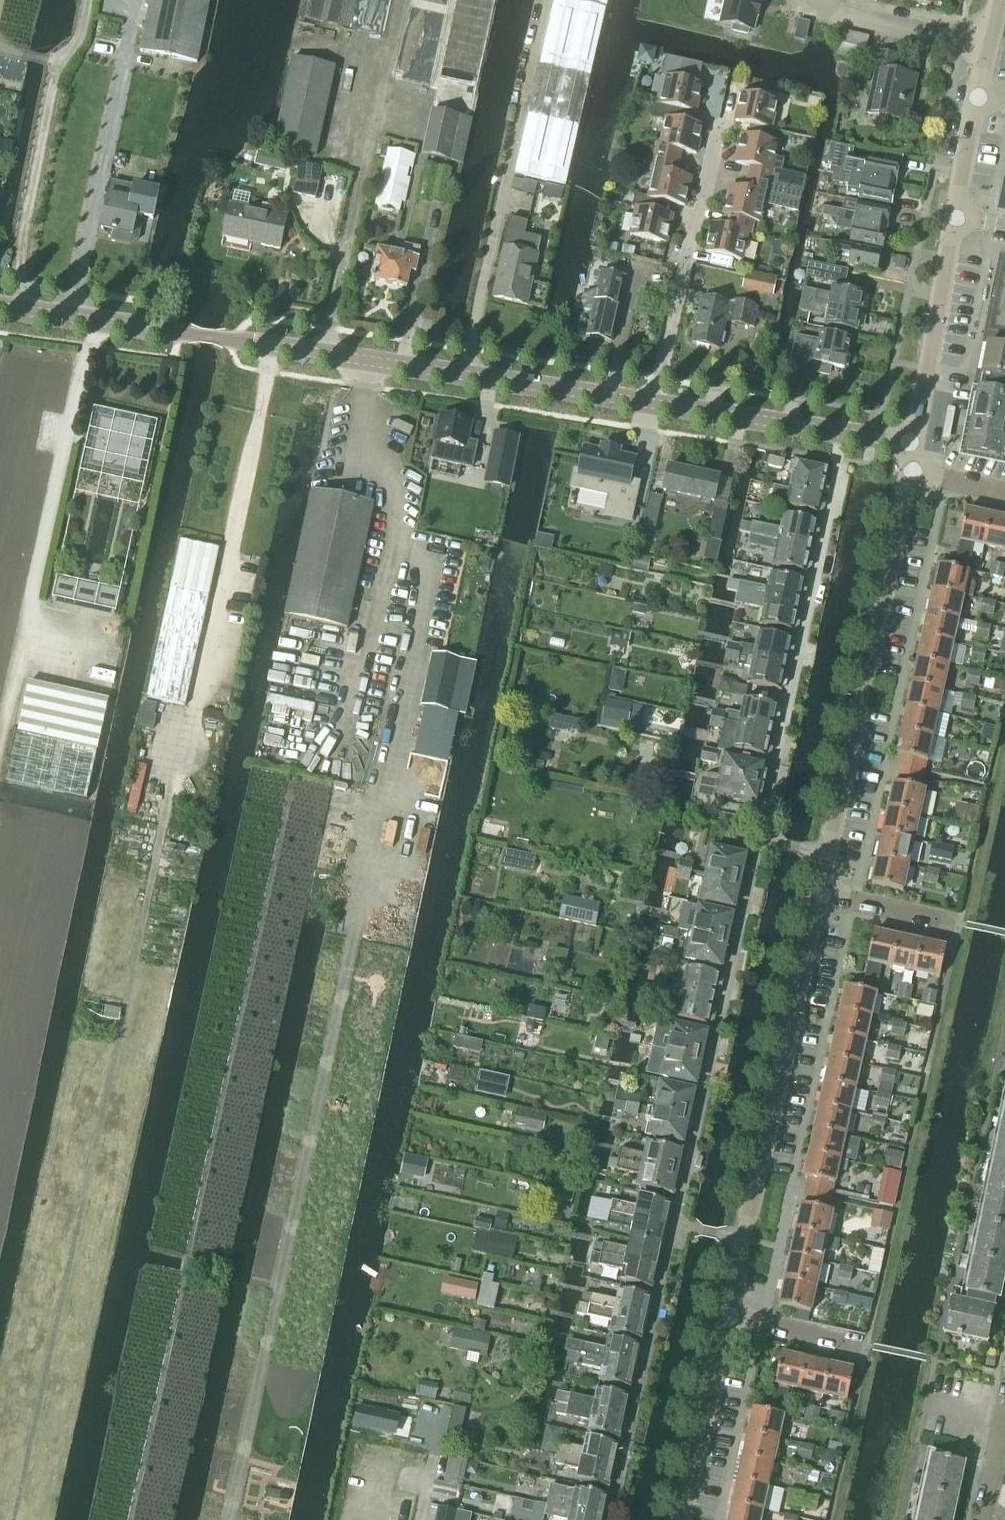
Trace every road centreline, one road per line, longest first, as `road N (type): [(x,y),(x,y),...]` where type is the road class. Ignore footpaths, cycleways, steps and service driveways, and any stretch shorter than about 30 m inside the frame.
road 1 (unclassified): [(657,408),(0,308)]
road 2 (residential): [(850,439),(761,842)]
road 3 (residential): [(761,842),(676,1229)]
road 4 (tertiary): [(827,857),(912,472)]
road 5 (tertiary): [(743,1244),(819,896)]
road 6 (tertiary): [(917,449),(982,100)]
road 7 (residential): [(676,1229),(613,1519)]
road 8 (unclassified): [(657,408),(713,125)]
road 9 (tertiary): [(682,1519),(726,1317)]
road 10 (residential): [(993,46),(796,0)]
road 11 (unclassified): [(850,439),(657,408)]
road 12 (residential): [(819,896),(958,929)]
road 13 (residential): [(726,1317),(864,1348)]

